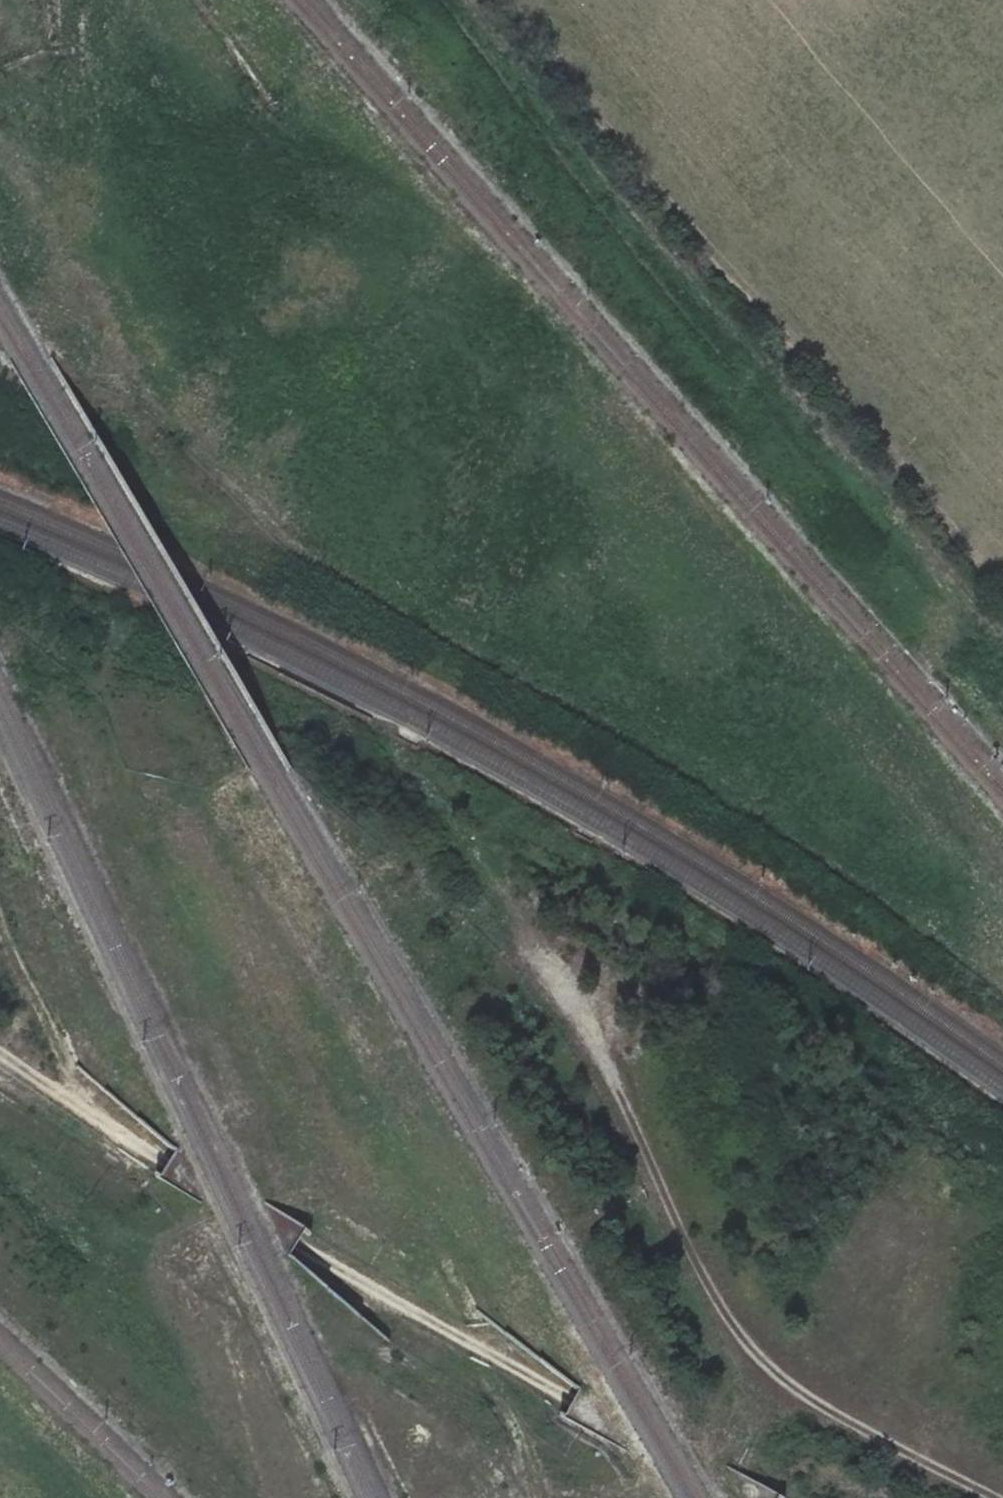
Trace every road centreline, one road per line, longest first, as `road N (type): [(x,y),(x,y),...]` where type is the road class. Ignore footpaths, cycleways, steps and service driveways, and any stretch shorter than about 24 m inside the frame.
road 1 (track): [(0,1050),(298,1243),(749,1497)]
road 2 (track): [(993,1497),(826,1409),(749,1348),(707,1279),(615,1075),(533,948)]

